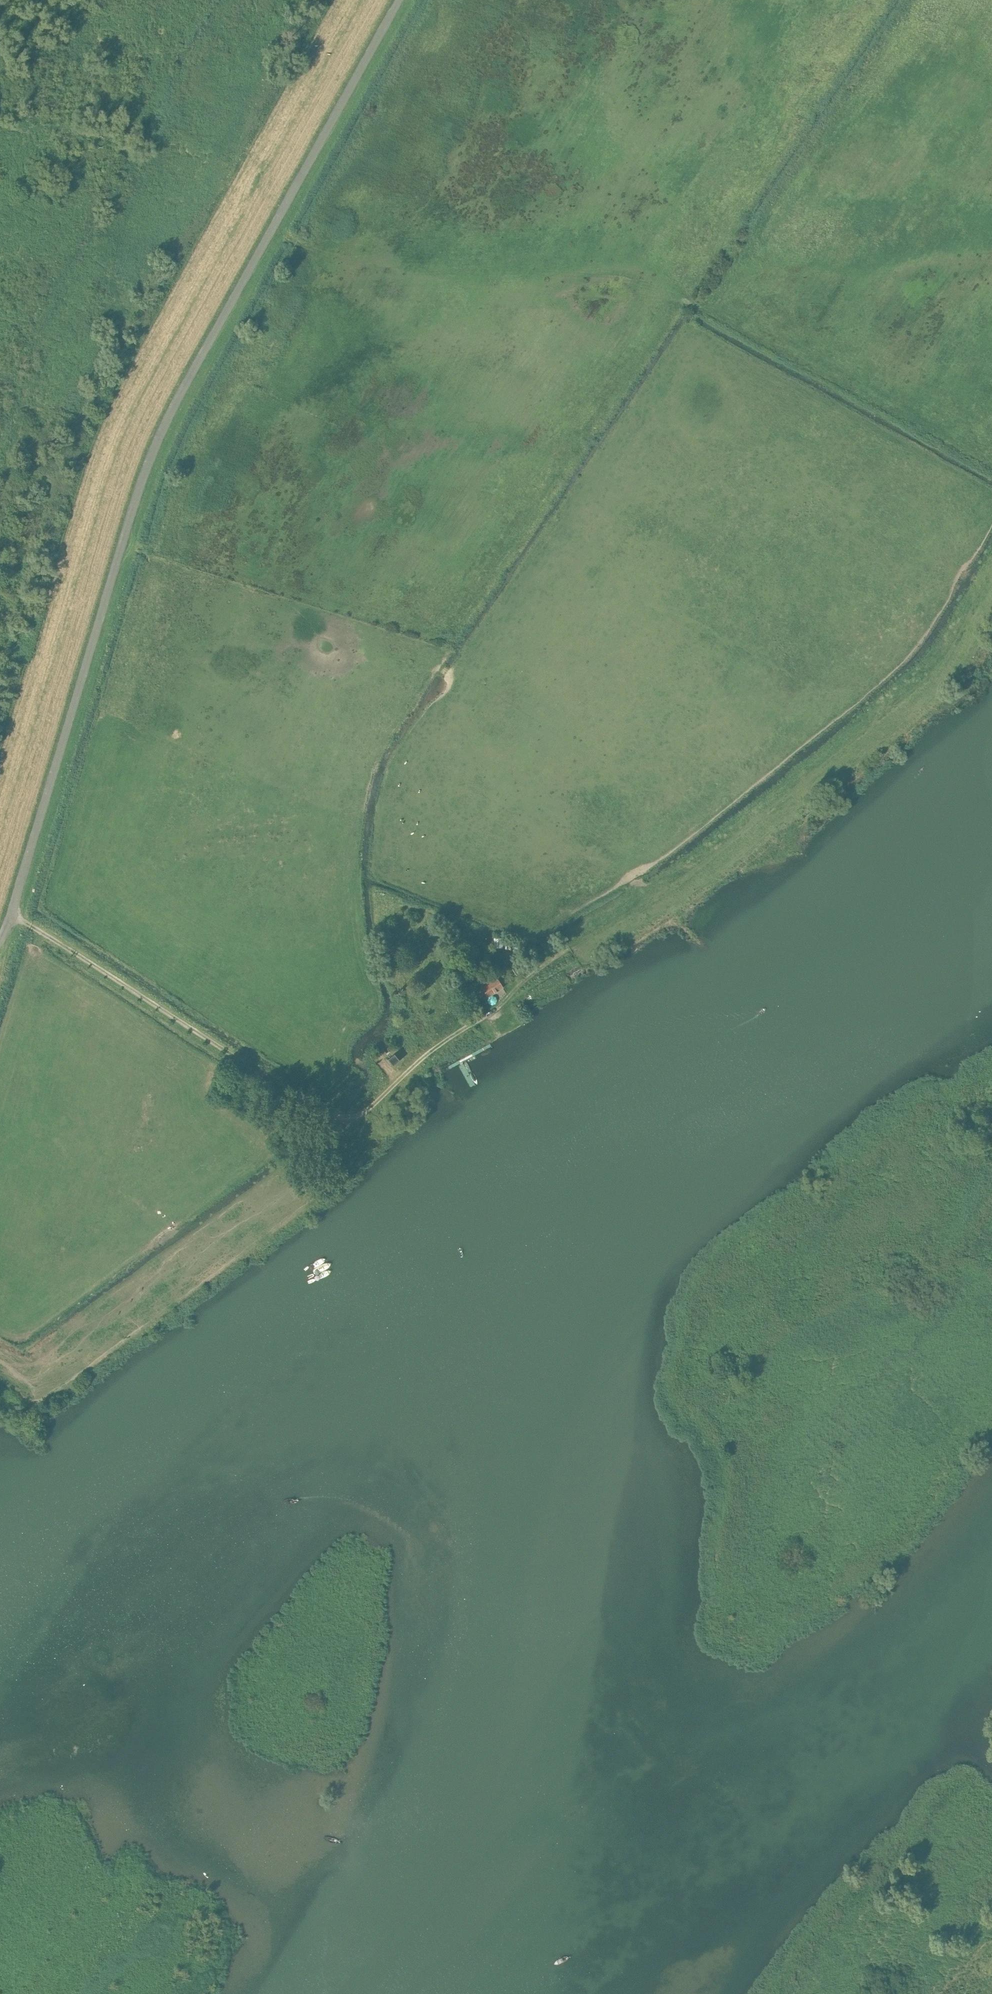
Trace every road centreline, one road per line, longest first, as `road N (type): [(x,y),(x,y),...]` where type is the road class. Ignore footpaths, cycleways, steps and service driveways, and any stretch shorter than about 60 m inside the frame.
road 1 (track): [(11,915),(341,1127),(373,1111),(407,1069),(485,1018),(523,978),(707,861),(935,671),(991,573)]
road 2 (unclassified): [(0,941),(151,459),(399,0)]

